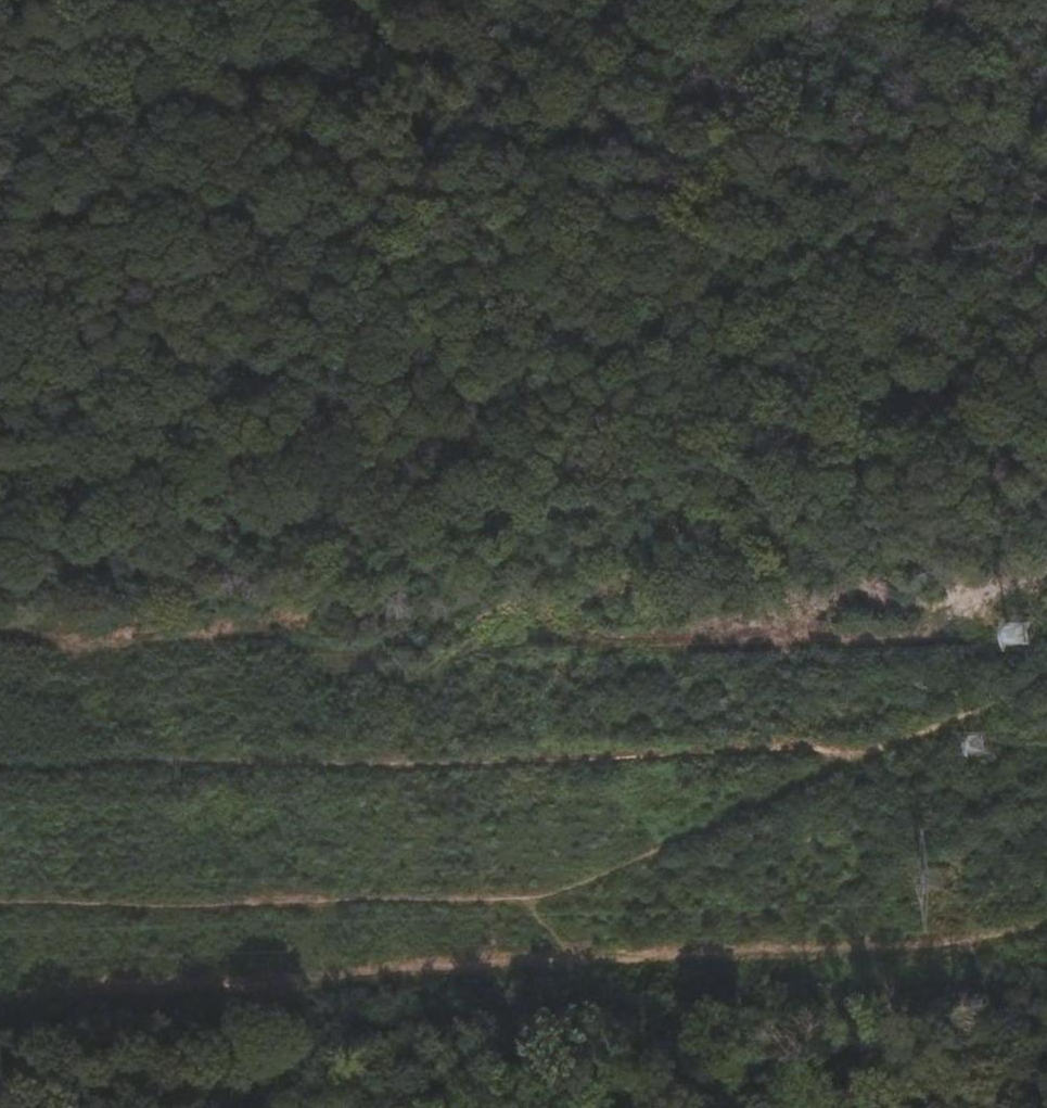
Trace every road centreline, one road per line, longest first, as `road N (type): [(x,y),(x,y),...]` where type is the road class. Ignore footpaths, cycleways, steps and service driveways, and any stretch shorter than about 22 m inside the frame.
road 1 (track): [(1046,909),(554,942),(391,931),(0,940)]

